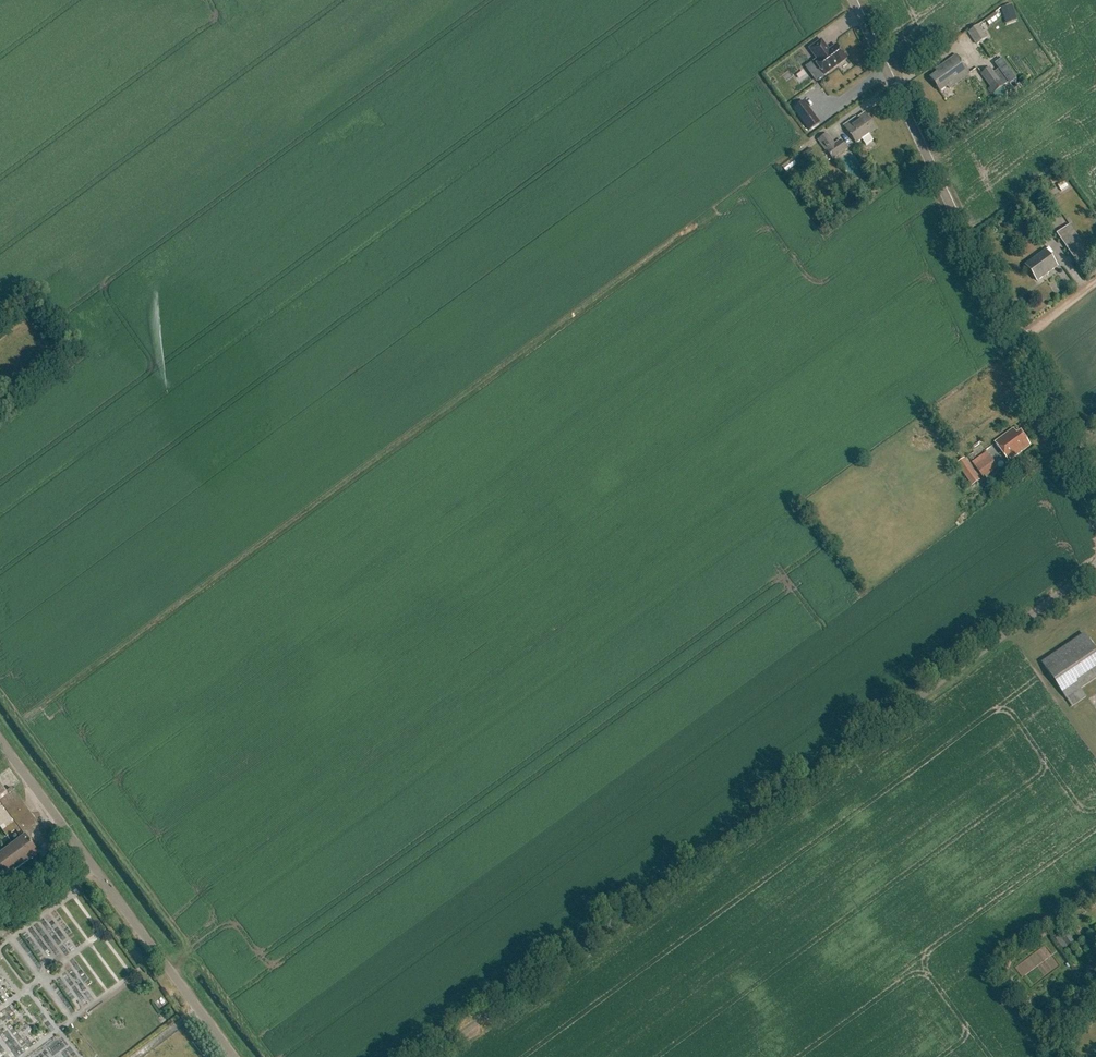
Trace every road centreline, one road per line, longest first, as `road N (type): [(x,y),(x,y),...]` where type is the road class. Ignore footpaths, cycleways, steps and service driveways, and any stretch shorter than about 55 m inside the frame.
road 1 (unclassified): [(428,1056),(1095,564)]
road 2 (unclassified): [(1095,516),(852,0)]
road 3 (unclassified): [(234,1056),(0,741)]

